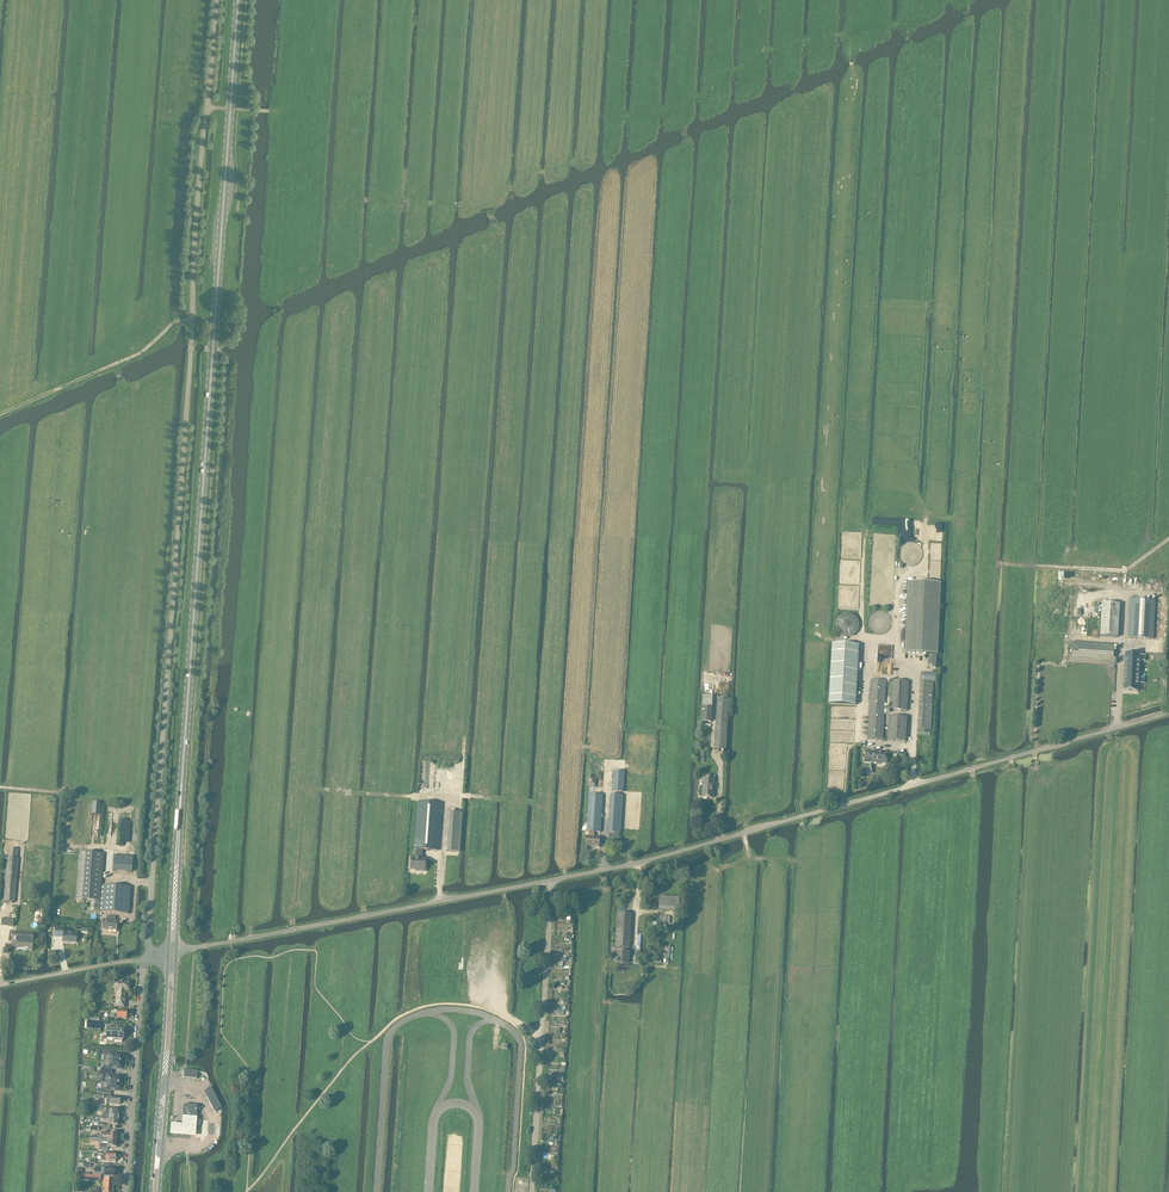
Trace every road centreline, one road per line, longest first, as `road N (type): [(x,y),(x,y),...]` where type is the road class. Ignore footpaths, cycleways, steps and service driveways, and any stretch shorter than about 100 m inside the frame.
road 1 (unclassified): [(145,959),(208,108)]
road 2 (secondary): [(176,866),(230,108)]
road 3 (track): [(1040,0),(1006,555),(1017,564),(1112,569)]
road 4 (track): [(455,795),(498,243),(487,203)]
road 5 (unclassified): [(176,952),(552,880)]
road 6 (unclassified): [(800,817),(1168,713)]
road 7 (track): [(613,115),(674,108),(757,53),(900,23),(937,0)]
road 8 (unclassified): [(532,1191),(552,880)]
road 9 (track): [(349,182),(348,195),(360,199),(487,203),(498,186),(515,186),(532,171),(582,162)]
road 10 (track): [(300,788),(543,801)]
road 11 (secondary): [(159,1191),(176,952)]
road 12 (secondary): [(168,954),(151,1191)]
road 13 (unclassified): [(124,1191),(145,959)]
road 14 (track): [(192,319),(141,353),(0,414)]
road 15 (track): [(0,787),(71,793),(68,846),(110,849)]
road 16 (unclassified): [(552,880),(713,841)]
road 17 (unclassified): [(0,986),(145,959)]

